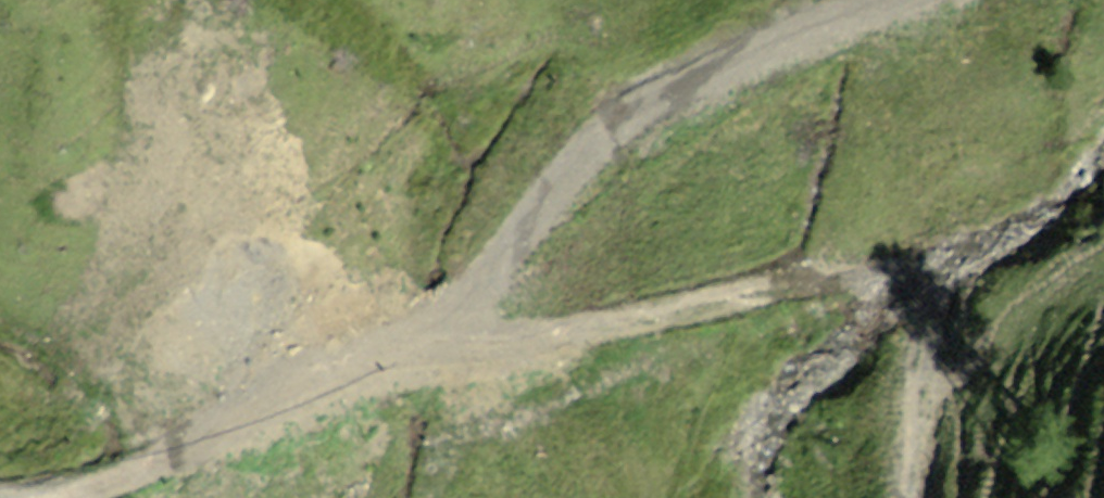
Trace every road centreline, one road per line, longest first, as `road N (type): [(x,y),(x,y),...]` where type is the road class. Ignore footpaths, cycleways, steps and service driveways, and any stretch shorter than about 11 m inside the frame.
road 1 (track): [(70,497),(277,433),(403,376),(767,286),(877,279),(915,302),(932,342),(908,497)]
road 2 (track): [(403,376),(561,178),(631,113),(900,0)]

